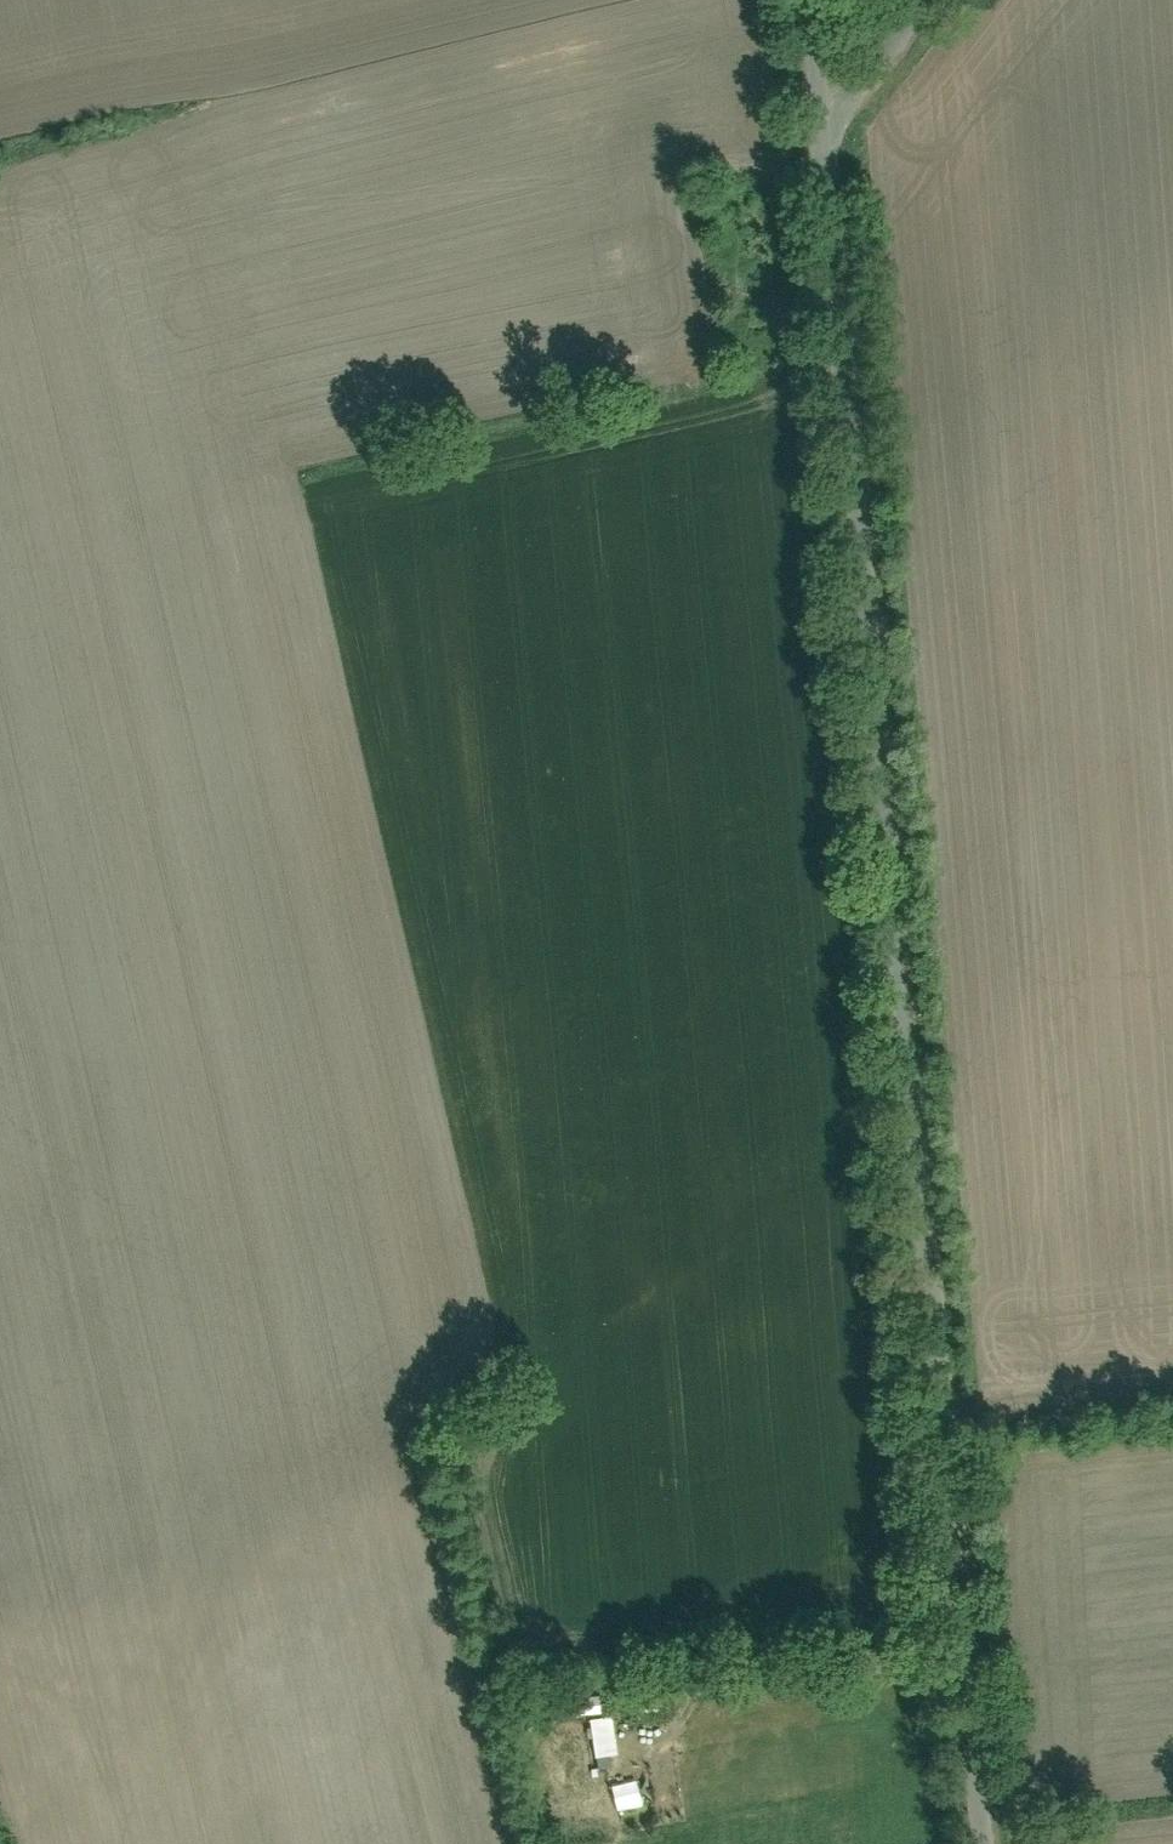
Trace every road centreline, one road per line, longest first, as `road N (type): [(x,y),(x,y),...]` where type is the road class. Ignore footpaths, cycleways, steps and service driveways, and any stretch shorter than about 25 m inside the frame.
road 1 (residential): [(985,1843),(822,125)]
road 2 (unclassified): [(822,125),(921,0)]
road 3 (residential): [(822,125),(810,0)]

